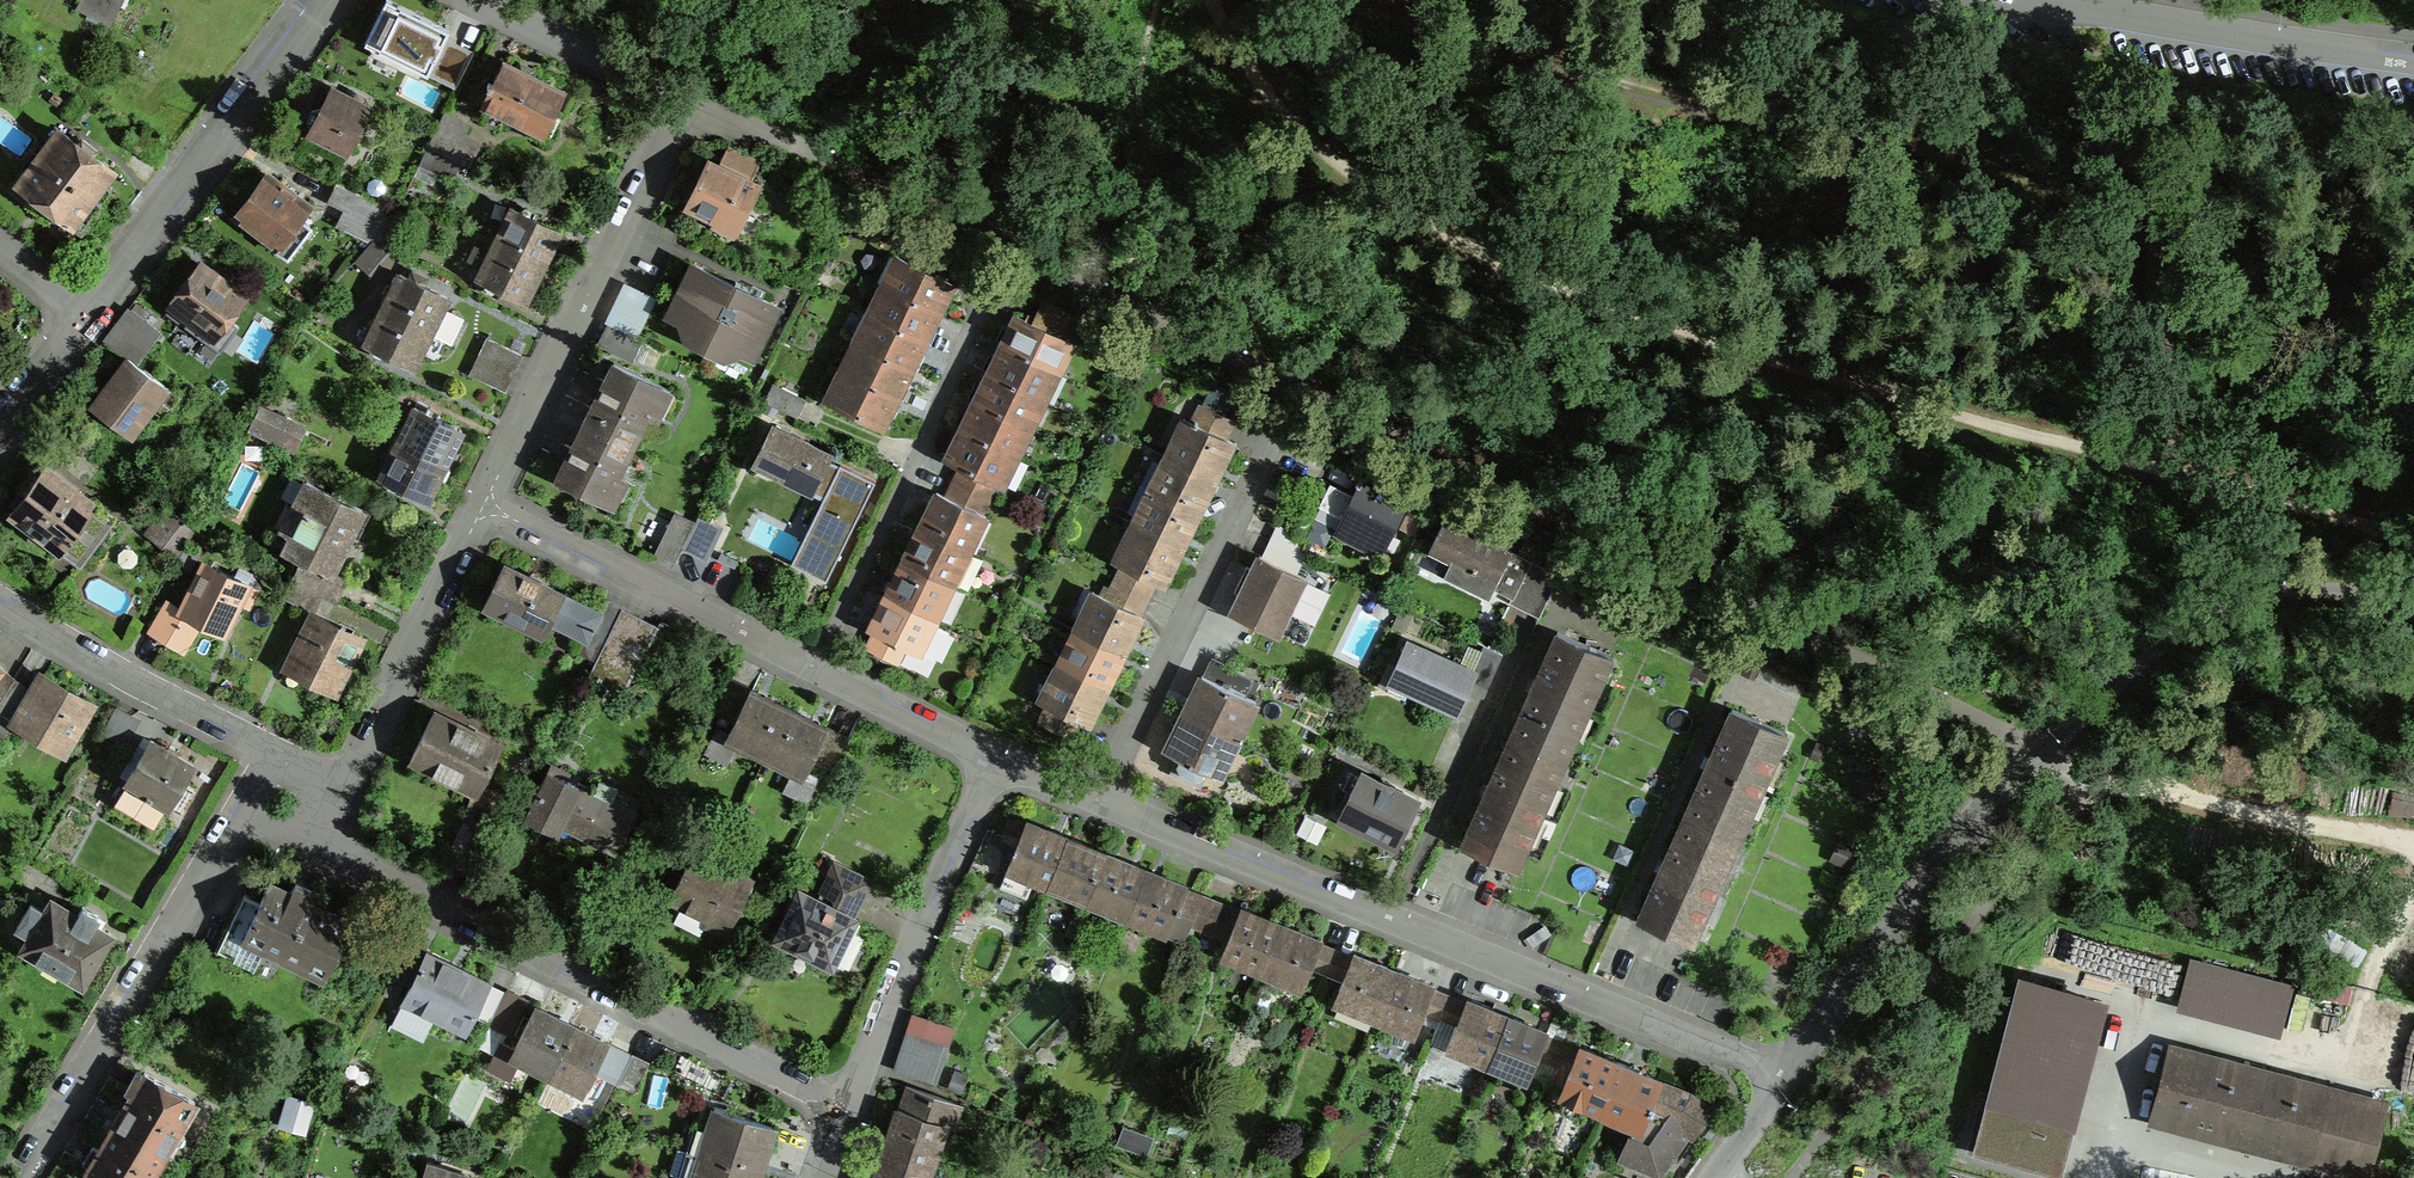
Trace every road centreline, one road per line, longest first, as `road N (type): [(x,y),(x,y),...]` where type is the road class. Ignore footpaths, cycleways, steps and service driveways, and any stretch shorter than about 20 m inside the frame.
road 1 (residential): [(1771,1083),(1994,787),(2041,751),(1138,309),(687,98)]
road 2 (track): [(1189,0),(1236,60),(1333,144),(1514,261),(1758,359),(2269,488),(2413,545)]
road 3 (residential): [(1771,1083),(1099,799)]
road 4 (residential): [(278,801),(365,862),(847,1099)]
road 5 (track): [(2096,775),(2041,751),(2130,662),(2224,618),(2301,599),(2413,603)]
road 6 (residential): [(278,801),(231,829),(21,1177)]
road 7 (residential): [(687,98),(489,496)]
road 8 (residential): [(322,0),(79,321)]
road 9 (residential): [(821,667),(987,301)]
road 10 (residential): [(1099,799),(1275,438)]
road 11 (residential): [(489,496),(355,769),(278,801)]
road 12 (tertiary): [(2038,0),(2413,64)]
road 13 (residential): [(821,667),(489,496)]
road 14 (residential): [(847,1099),(996,757)]
road 15 (residential): [(0,599),(255,744),(278,801)]
road 16 (track): [(2413,846),(2096,775)]
road 17 (residential): [(687,98),(477,0)]
road 18 (residential): [(996,757),(821,667)]
road 19 (track): [(2413,909),(2392,939),(2350,1039)]
road 20 (residential): [(79,321),(0,428)]

